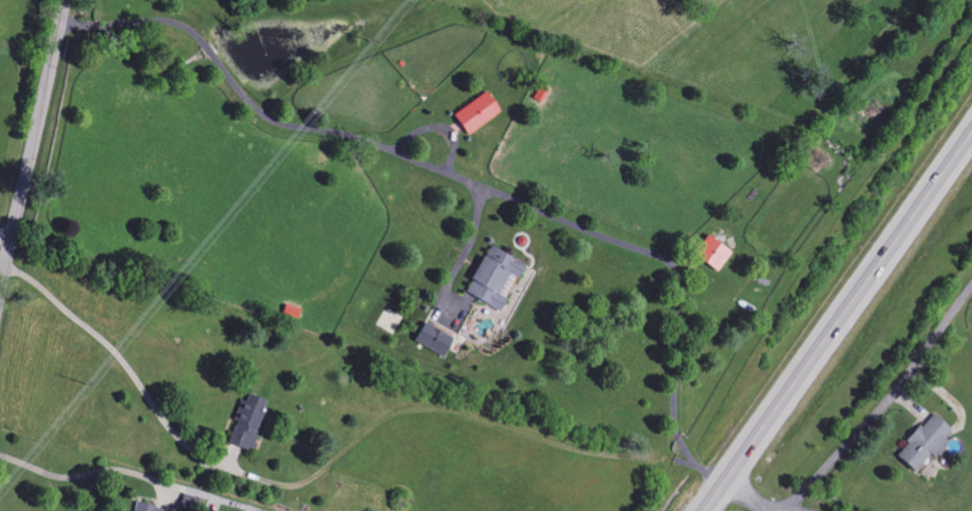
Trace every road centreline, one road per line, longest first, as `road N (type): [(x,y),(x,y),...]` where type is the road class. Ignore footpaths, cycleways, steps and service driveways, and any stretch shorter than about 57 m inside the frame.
road 1 (trunk): [(704,510),(971,135)]
road 2 (tertiary): [(0,287),(63,0)]
road 3 (residential): [(783,510),(891,399),(971,290)]

